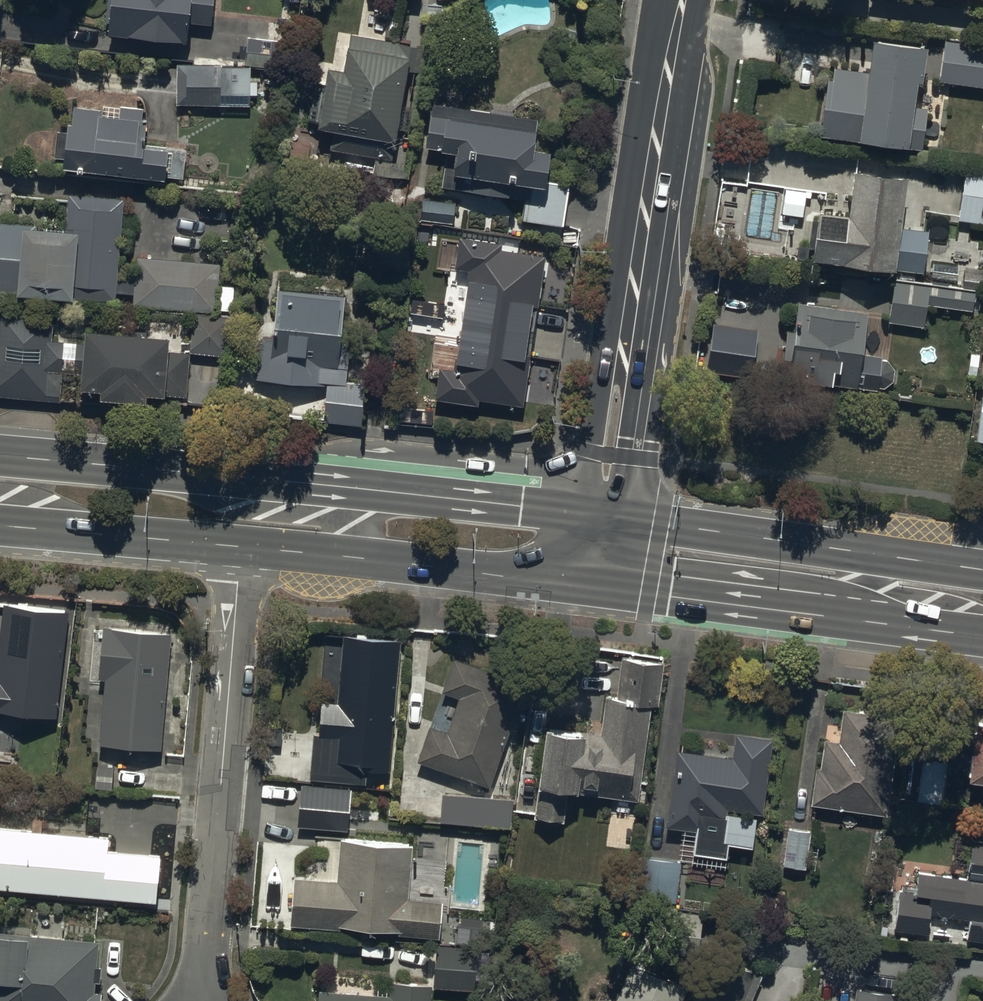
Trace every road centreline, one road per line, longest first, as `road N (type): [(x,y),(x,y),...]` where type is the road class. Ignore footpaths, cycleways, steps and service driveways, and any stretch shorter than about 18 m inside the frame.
road 1 (tertiary): [(598,516),(687,0)]
road 2 (residential): [(233,546),(238,582),(201,1000)]
road 3 (primary): [(220,477),(598,516)]
road 4 (primary): [(864,620),(584,583)]
road 5 (primary): [(598,516),(877,555)]
road 6 (primary): [(584,583),(352,557)]
road 7 (primary): [(0,457),(220,477)]
road 8 (primary): [(220,477),(260,508),(351,520),(365,537),(352,557)]
road 9 (primary): [(233,546),(62,530)]

